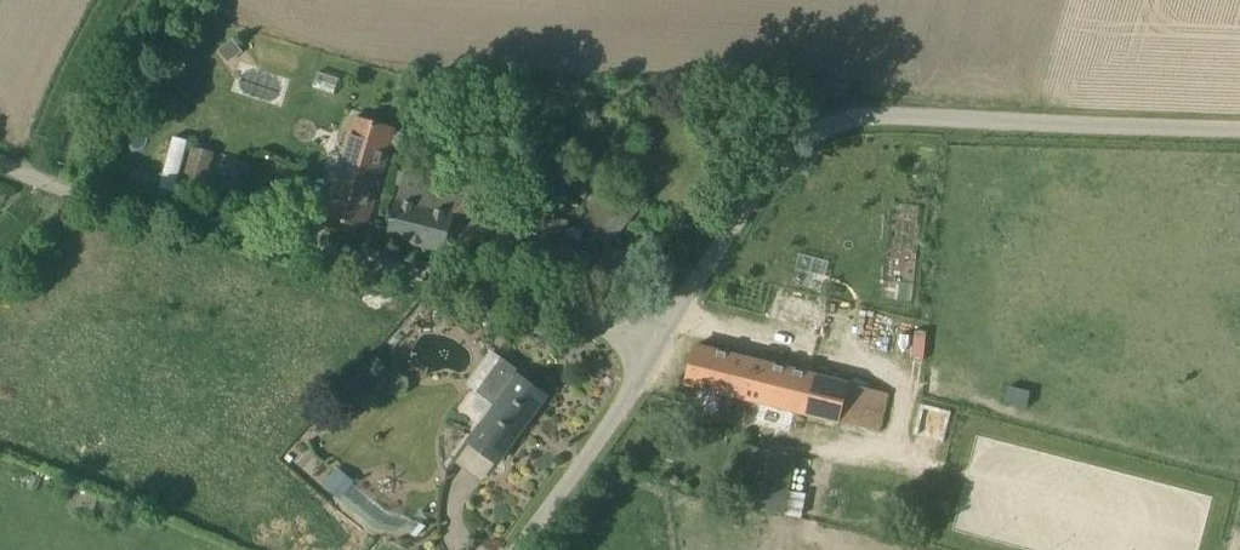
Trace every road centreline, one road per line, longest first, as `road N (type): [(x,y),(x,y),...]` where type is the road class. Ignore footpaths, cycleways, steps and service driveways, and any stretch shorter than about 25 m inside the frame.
road 1 (unclassified): [(663,338),(547,296),(32,178),(0,163)]
road 2 (unclassified): [(663,338),(787,154),(821,126),(1007,119),(1239,128)]
road 3 (unclassified): [(517,549),(663,338)]
road 4 (track): [(118,0),(42,136),(32,178),(0,218)]

